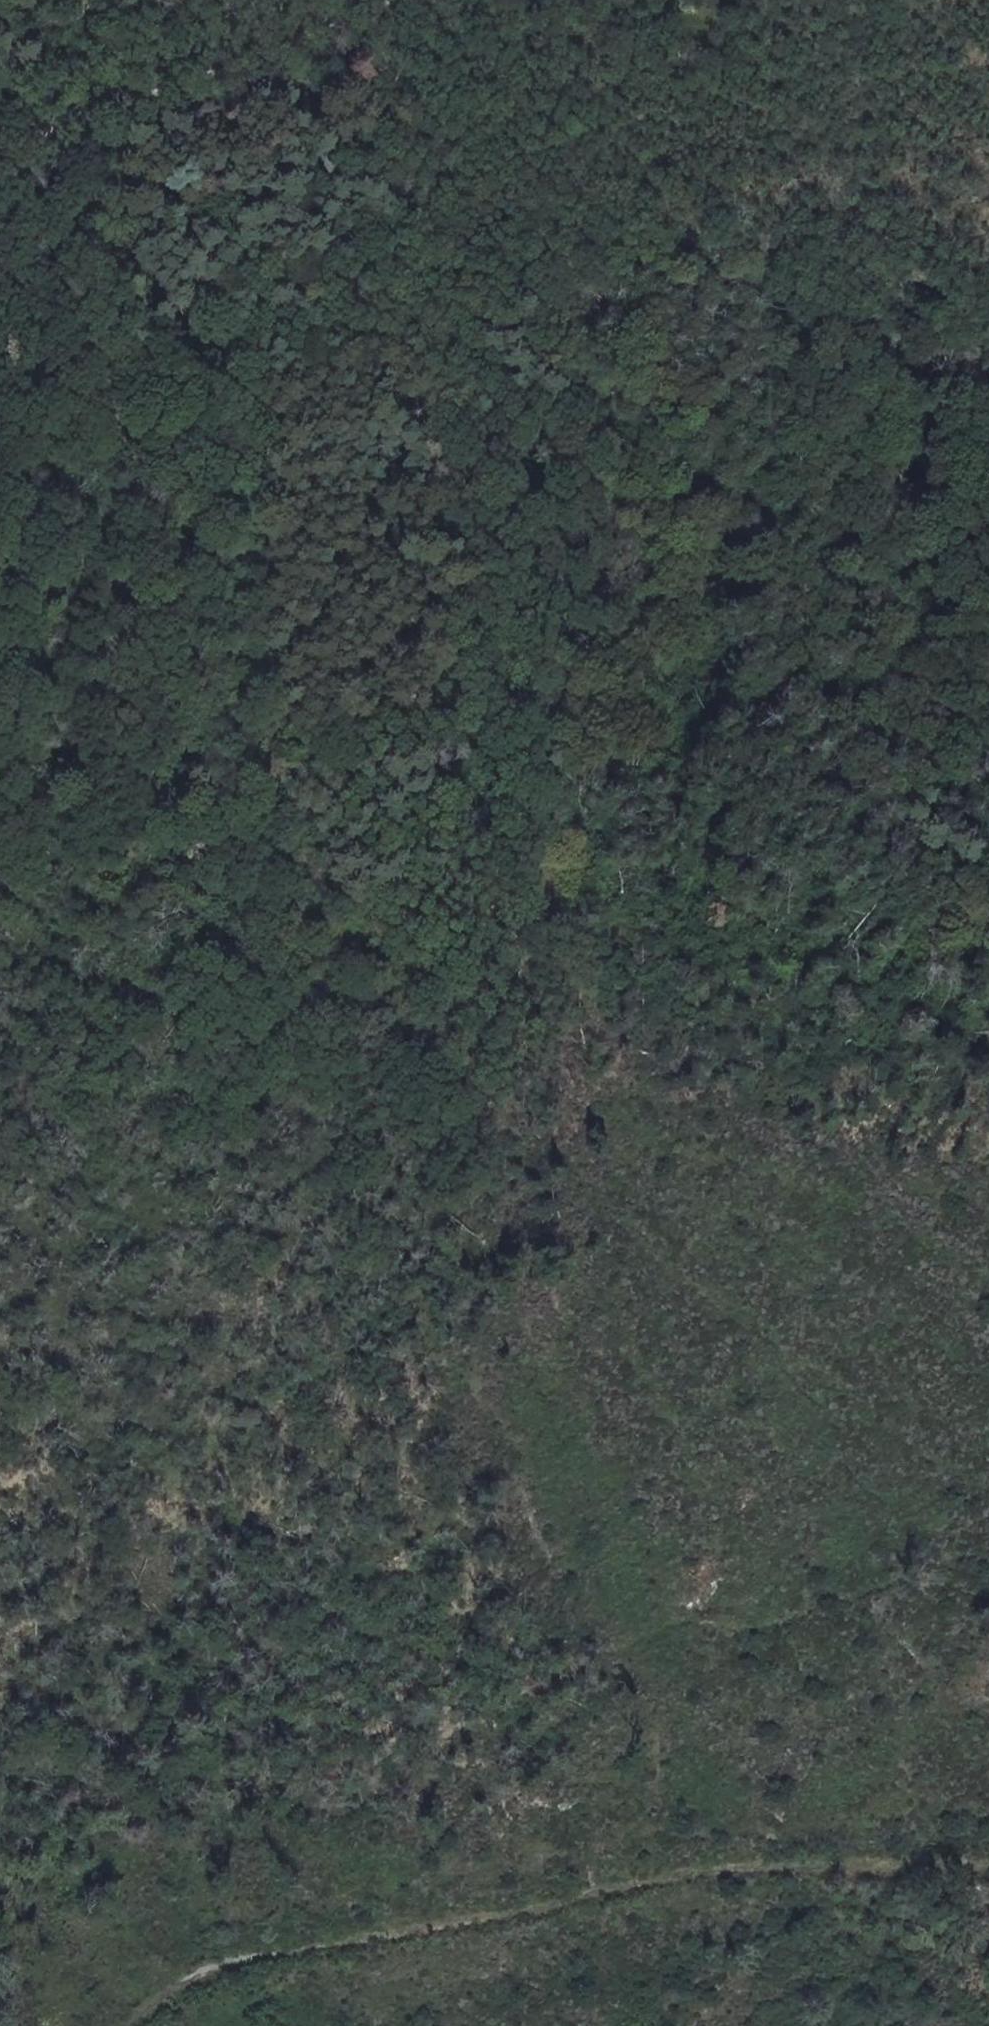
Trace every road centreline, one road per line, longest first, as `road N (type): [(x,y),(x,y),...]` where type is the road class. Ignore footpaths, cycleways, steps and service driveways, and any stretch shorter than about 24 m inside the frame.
road 1 (track): [(132,2025),(239,1947),(460,1935),(721,1867),(988,1870)]

